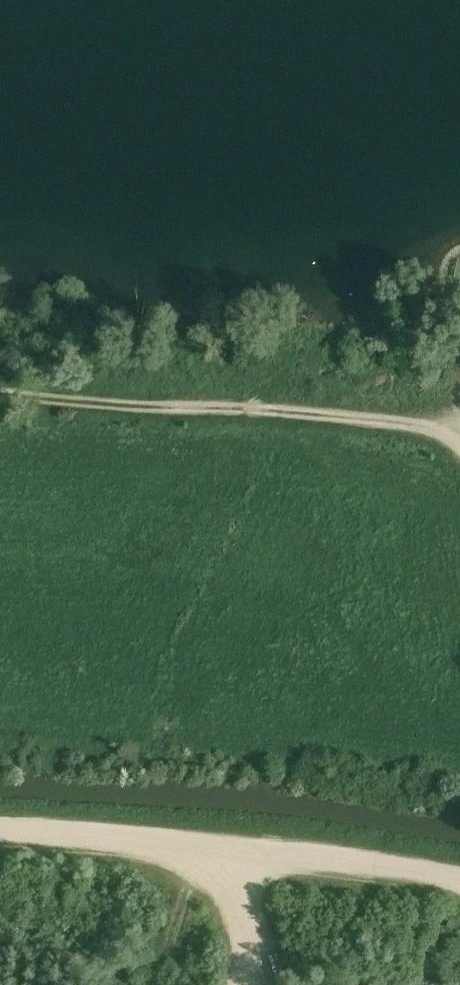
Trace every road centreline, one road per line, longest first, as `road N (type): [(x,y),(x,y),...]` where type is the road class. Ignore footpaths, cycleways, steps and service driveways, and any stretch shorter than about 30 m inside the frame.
road 1 (track): [(459,447),(389,417),(0,396)]
road 2 (track): [(0,831),(281,847),(459,872)]

